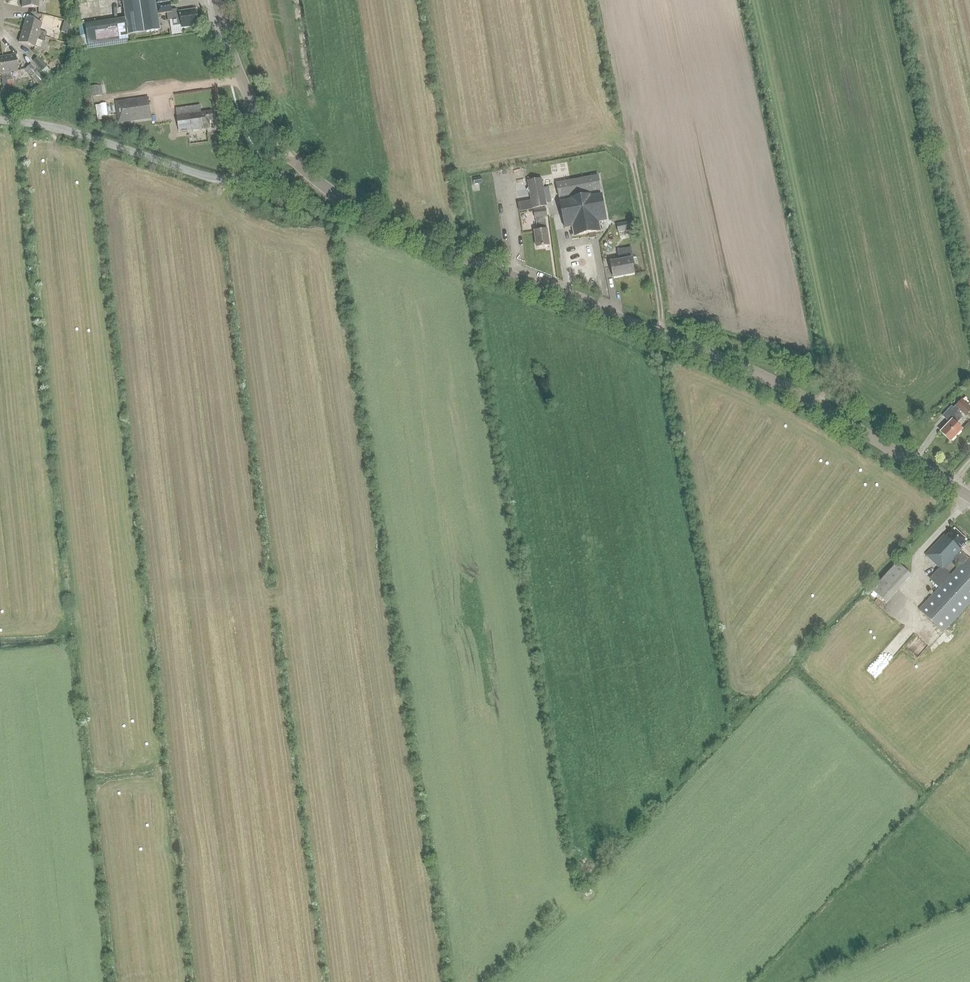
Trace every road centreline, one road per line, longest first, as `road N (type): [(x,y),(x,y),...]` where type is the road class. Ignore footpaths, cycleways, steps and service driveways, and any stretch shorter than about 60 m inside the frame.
road 1 (tertiary): [(969,496),(751,370),(384,223),(282,149)]
road 2 (unclassified): [(282,149),(252,174),(214,180),(91,136),(0,120)]
road 3 (tertiary): [(282,149),(240,75),(217,0)]

